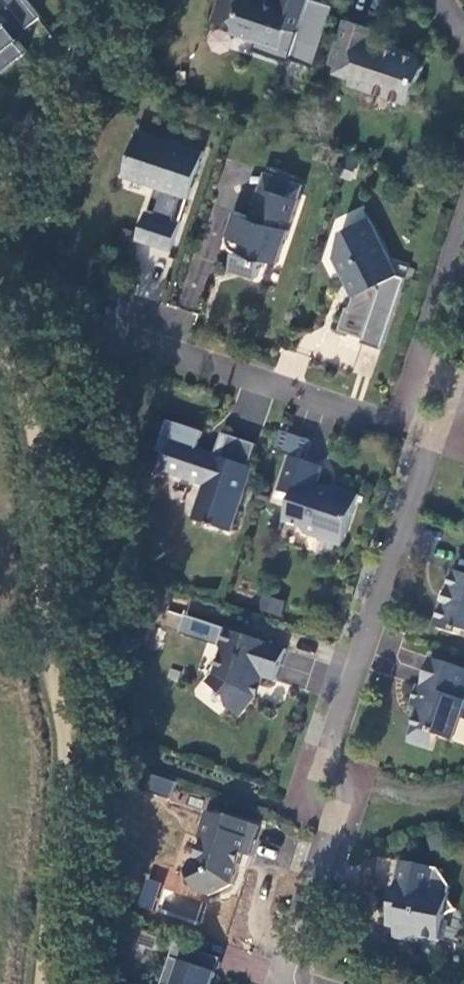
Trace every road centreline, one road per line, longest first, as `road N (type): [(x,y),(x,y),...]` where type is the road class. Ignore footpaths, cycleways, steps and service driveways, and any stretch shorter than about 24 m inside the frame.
road 1 (track): [(0,352),(34,428),(37,602),(64,737),(40,983)]
road 2 (residential): [(431,438),(337,731)]
road 3 (residential): [(394,424),(185,351)]
road 4 (residential): [(279,983),(340,832)]
road 5 (residential): [(463,216),(416,362)]

